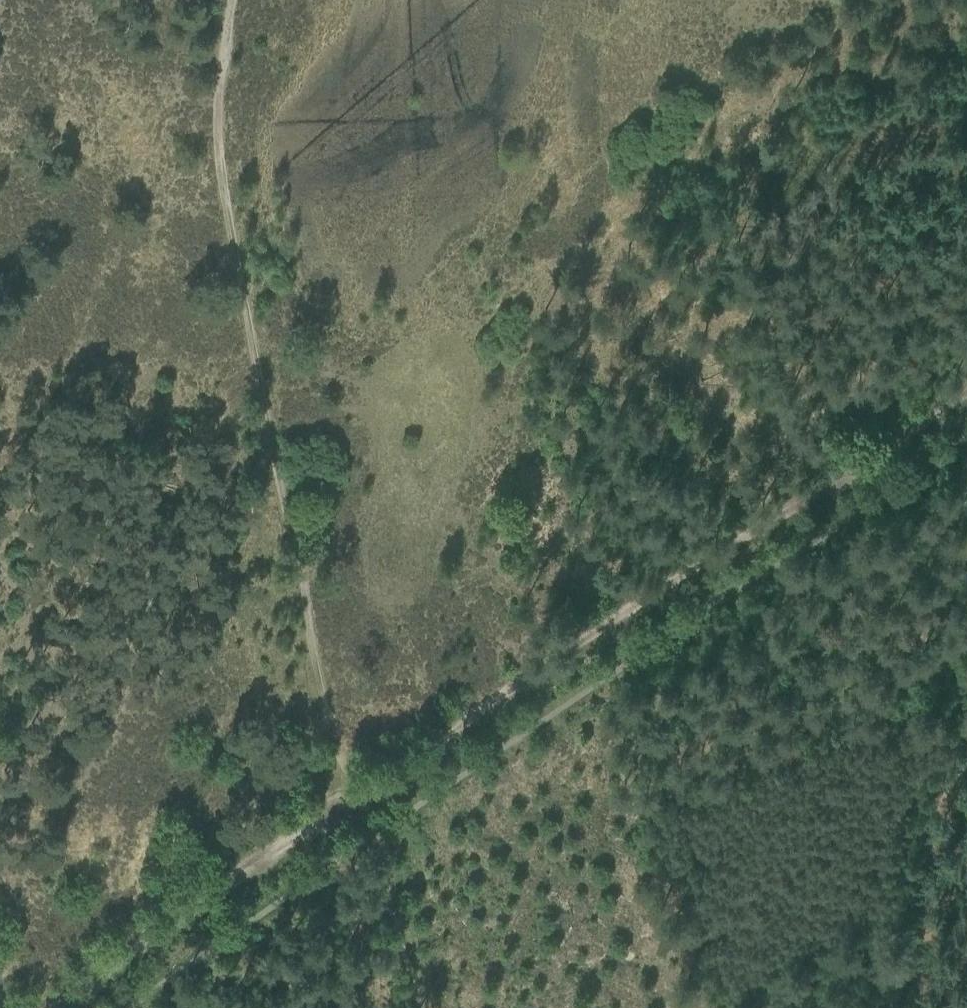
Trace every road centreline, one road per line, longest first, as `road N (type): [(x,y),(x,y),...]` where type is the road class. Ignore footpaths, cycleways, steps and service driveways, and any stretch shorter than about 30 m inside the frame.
road 1 (track): [(230,0),(217,108),(225,209),(335,738),(363,798)]
road 2 (track): [(966,391),(384,784)]
road 3 (track): [(363,798),(57,1007)]
road 4 (track): [(384,784),(444,1007)]

